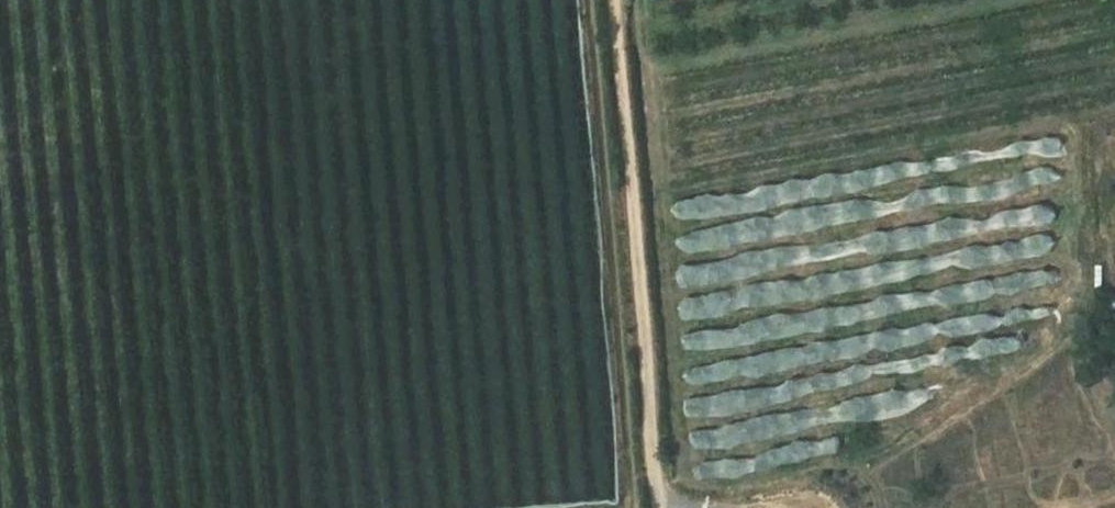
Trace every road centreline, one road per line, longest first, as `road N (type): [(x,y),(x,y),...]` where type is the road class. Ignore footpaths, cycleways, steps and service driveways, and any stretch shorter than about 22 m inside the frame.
road 1 (track): [(613,0),(655,507)]

